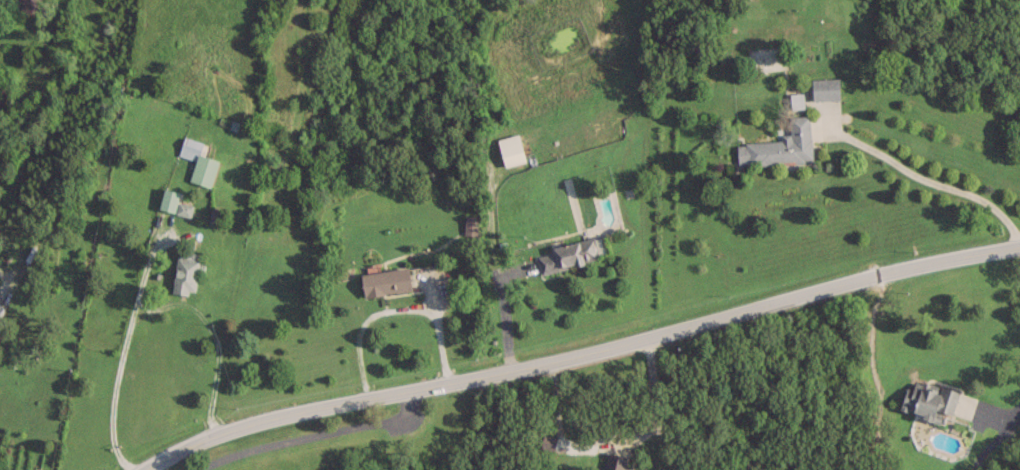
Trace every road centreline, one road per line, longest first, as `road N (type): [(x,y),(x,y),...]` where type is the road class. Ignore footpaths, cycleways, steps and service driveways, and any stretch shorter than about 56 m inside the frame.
road 1 (tertiary): [(1019,246),(910,264),(657,335),(258,423),(183,448),(147,469)]
road 2 (residential): [(1019,242),(1008,220),(976,198),(924,183),(851,143)]

